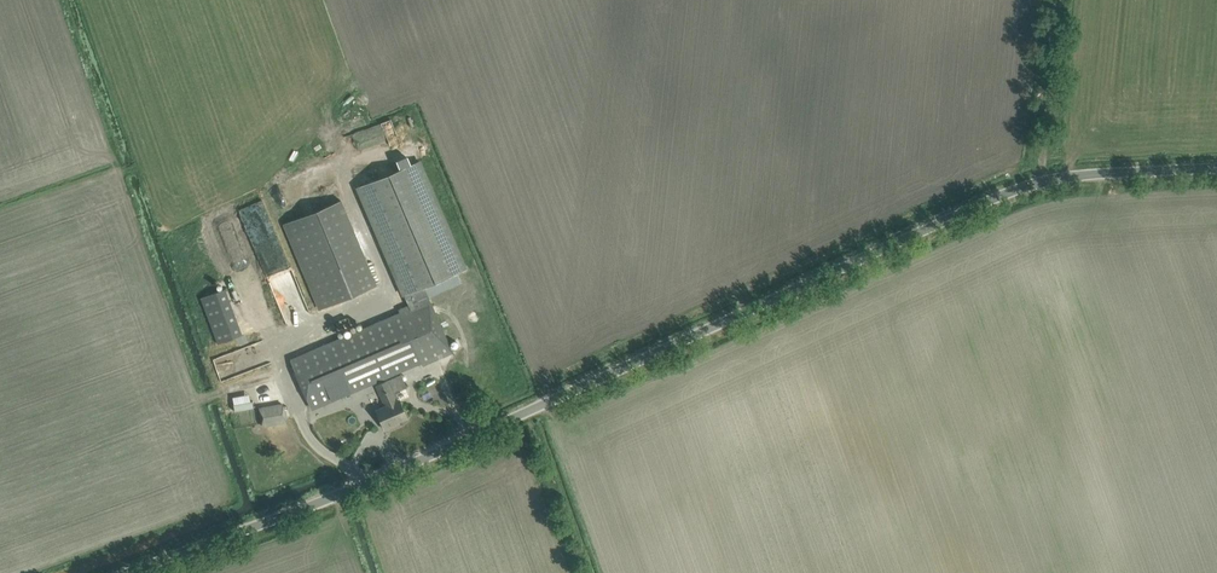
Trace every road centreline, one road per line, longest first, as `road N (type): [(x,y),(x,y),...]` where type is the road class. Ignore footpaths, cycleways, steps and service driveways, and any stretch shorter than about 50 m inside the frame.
road 1 (unclassified): [(136,572),(380,475),(1029,178),(1216,168)]
road 2 (track): [(1047,175),(1063,0)]

